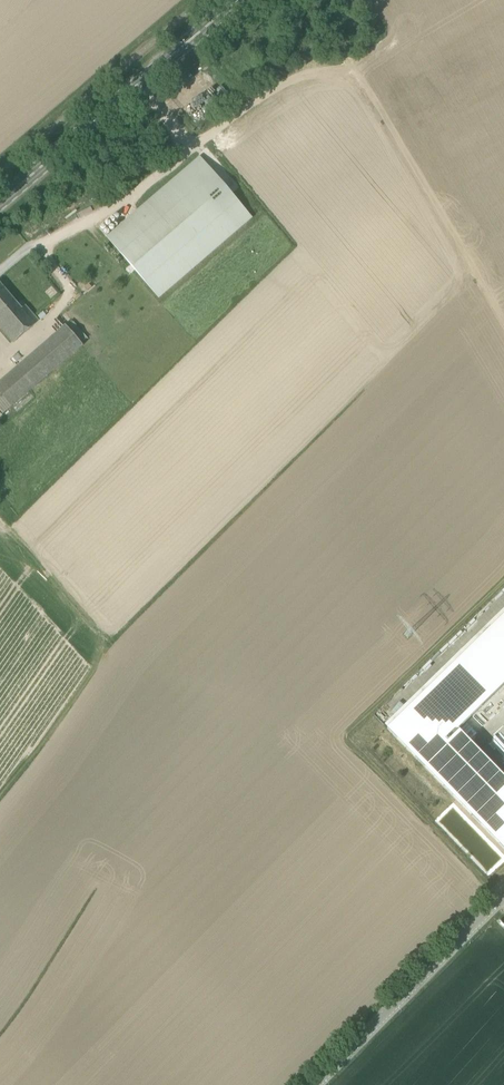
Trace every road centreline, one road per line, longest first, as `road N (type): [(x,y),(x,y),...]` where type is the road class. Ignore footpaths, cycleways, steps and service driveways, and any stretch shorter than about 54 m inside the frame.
road 1 (primary): [(0,202),(238,0)]
road 2 (tertiary): [(317,1084),(503,897)]

